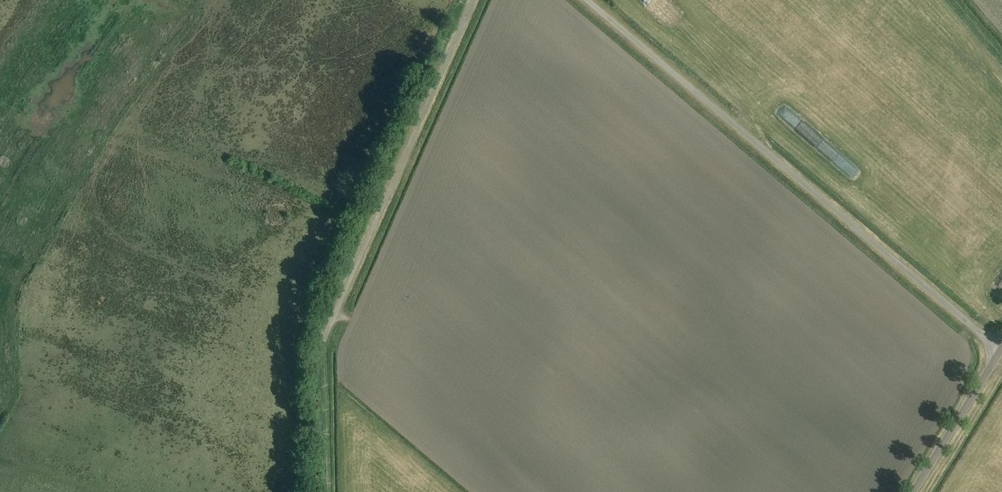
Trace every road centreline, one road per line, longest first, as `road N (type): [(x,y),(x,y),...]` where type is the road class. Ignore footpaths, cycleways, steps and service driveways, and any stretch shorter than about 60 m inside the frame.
road 1 (unclassified): [(586,0),(1000,349)]
road 2 (unclassified): [(326,335),(474,0)]
road 3 (unclassified): [(1000,349),(912,491)]
road 4 (track): [(327,491),(326,335)]

